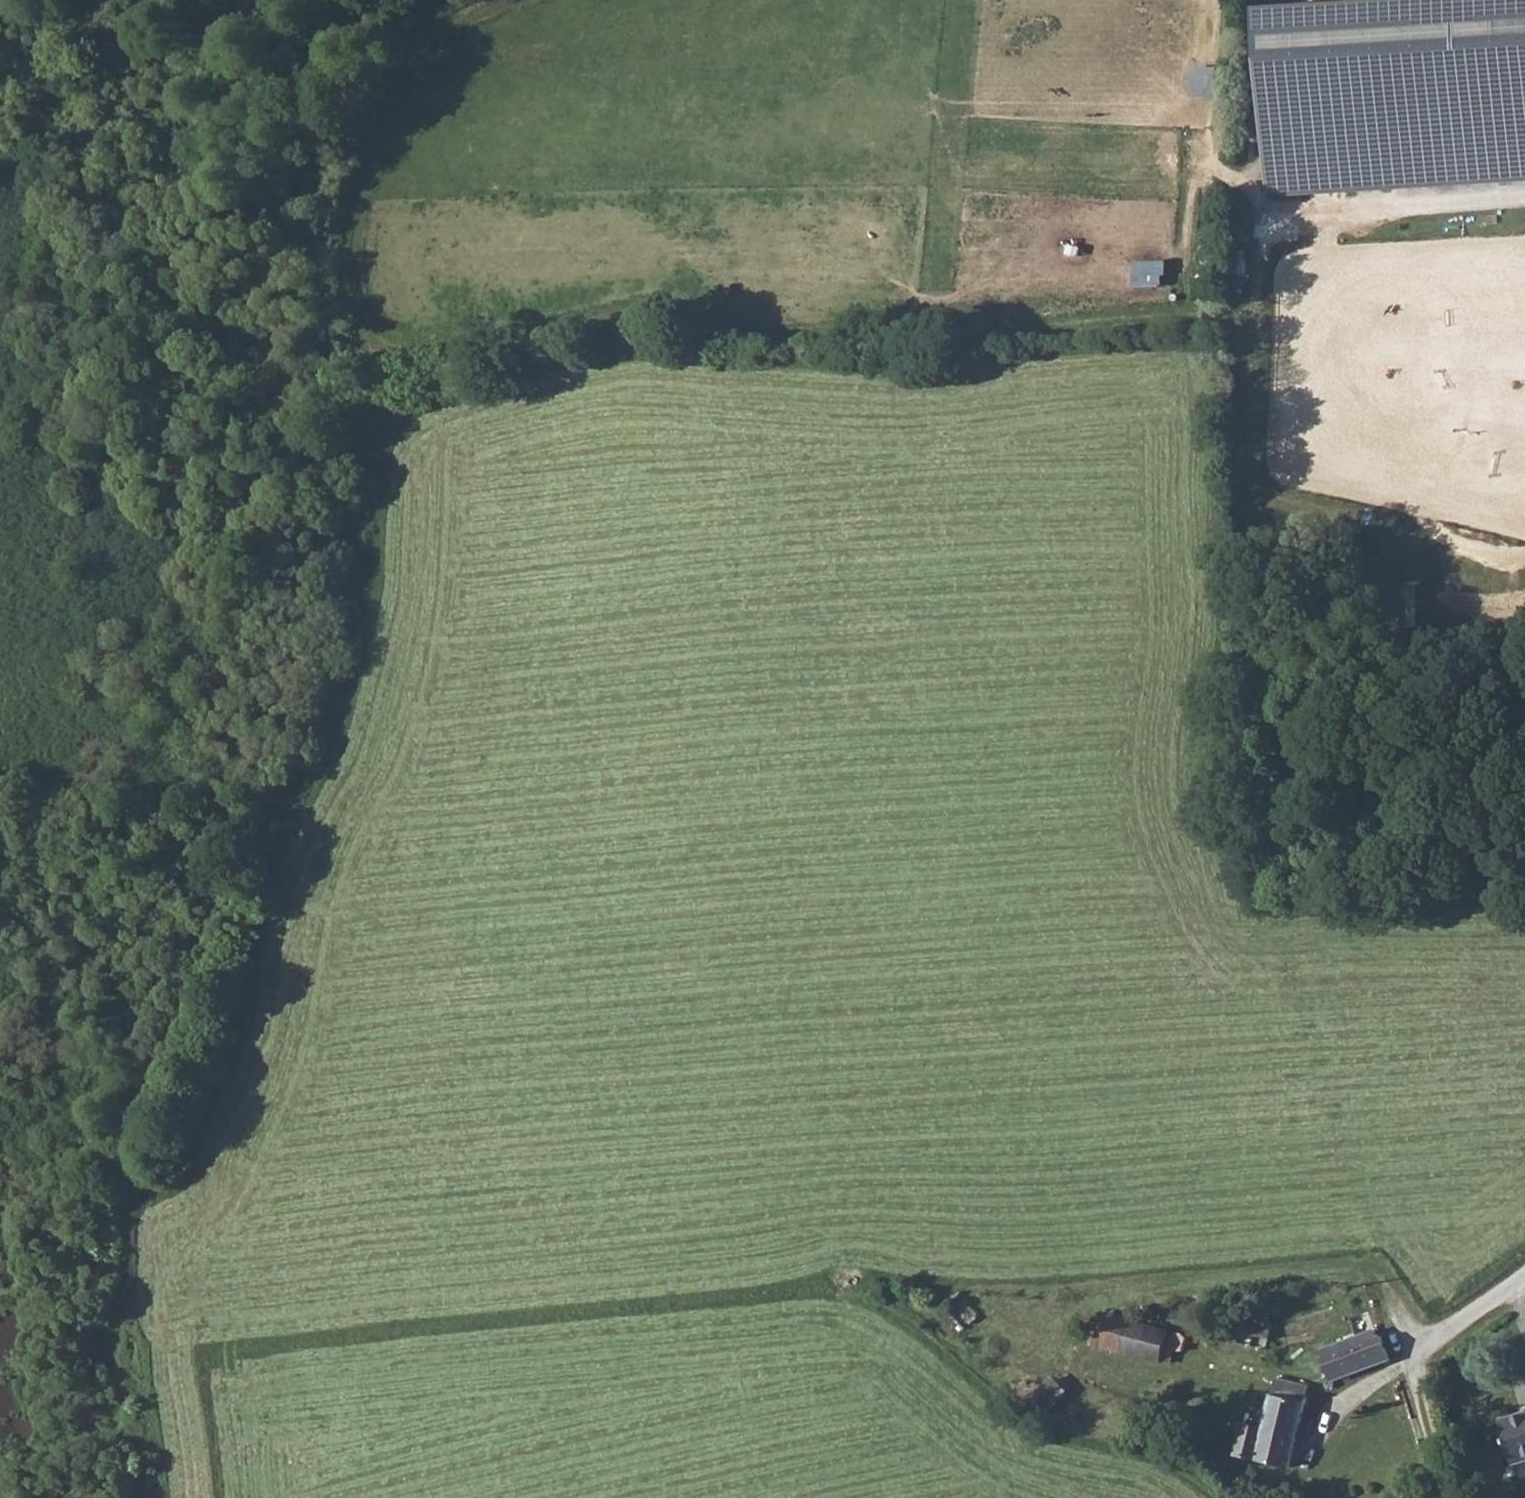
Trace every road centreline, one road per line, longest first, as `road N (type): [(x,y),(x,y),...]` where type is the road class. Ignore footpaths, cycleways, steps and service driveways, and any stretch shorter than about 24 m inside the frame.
road 1 (track): [(1434,1339),(1450,1497)]

